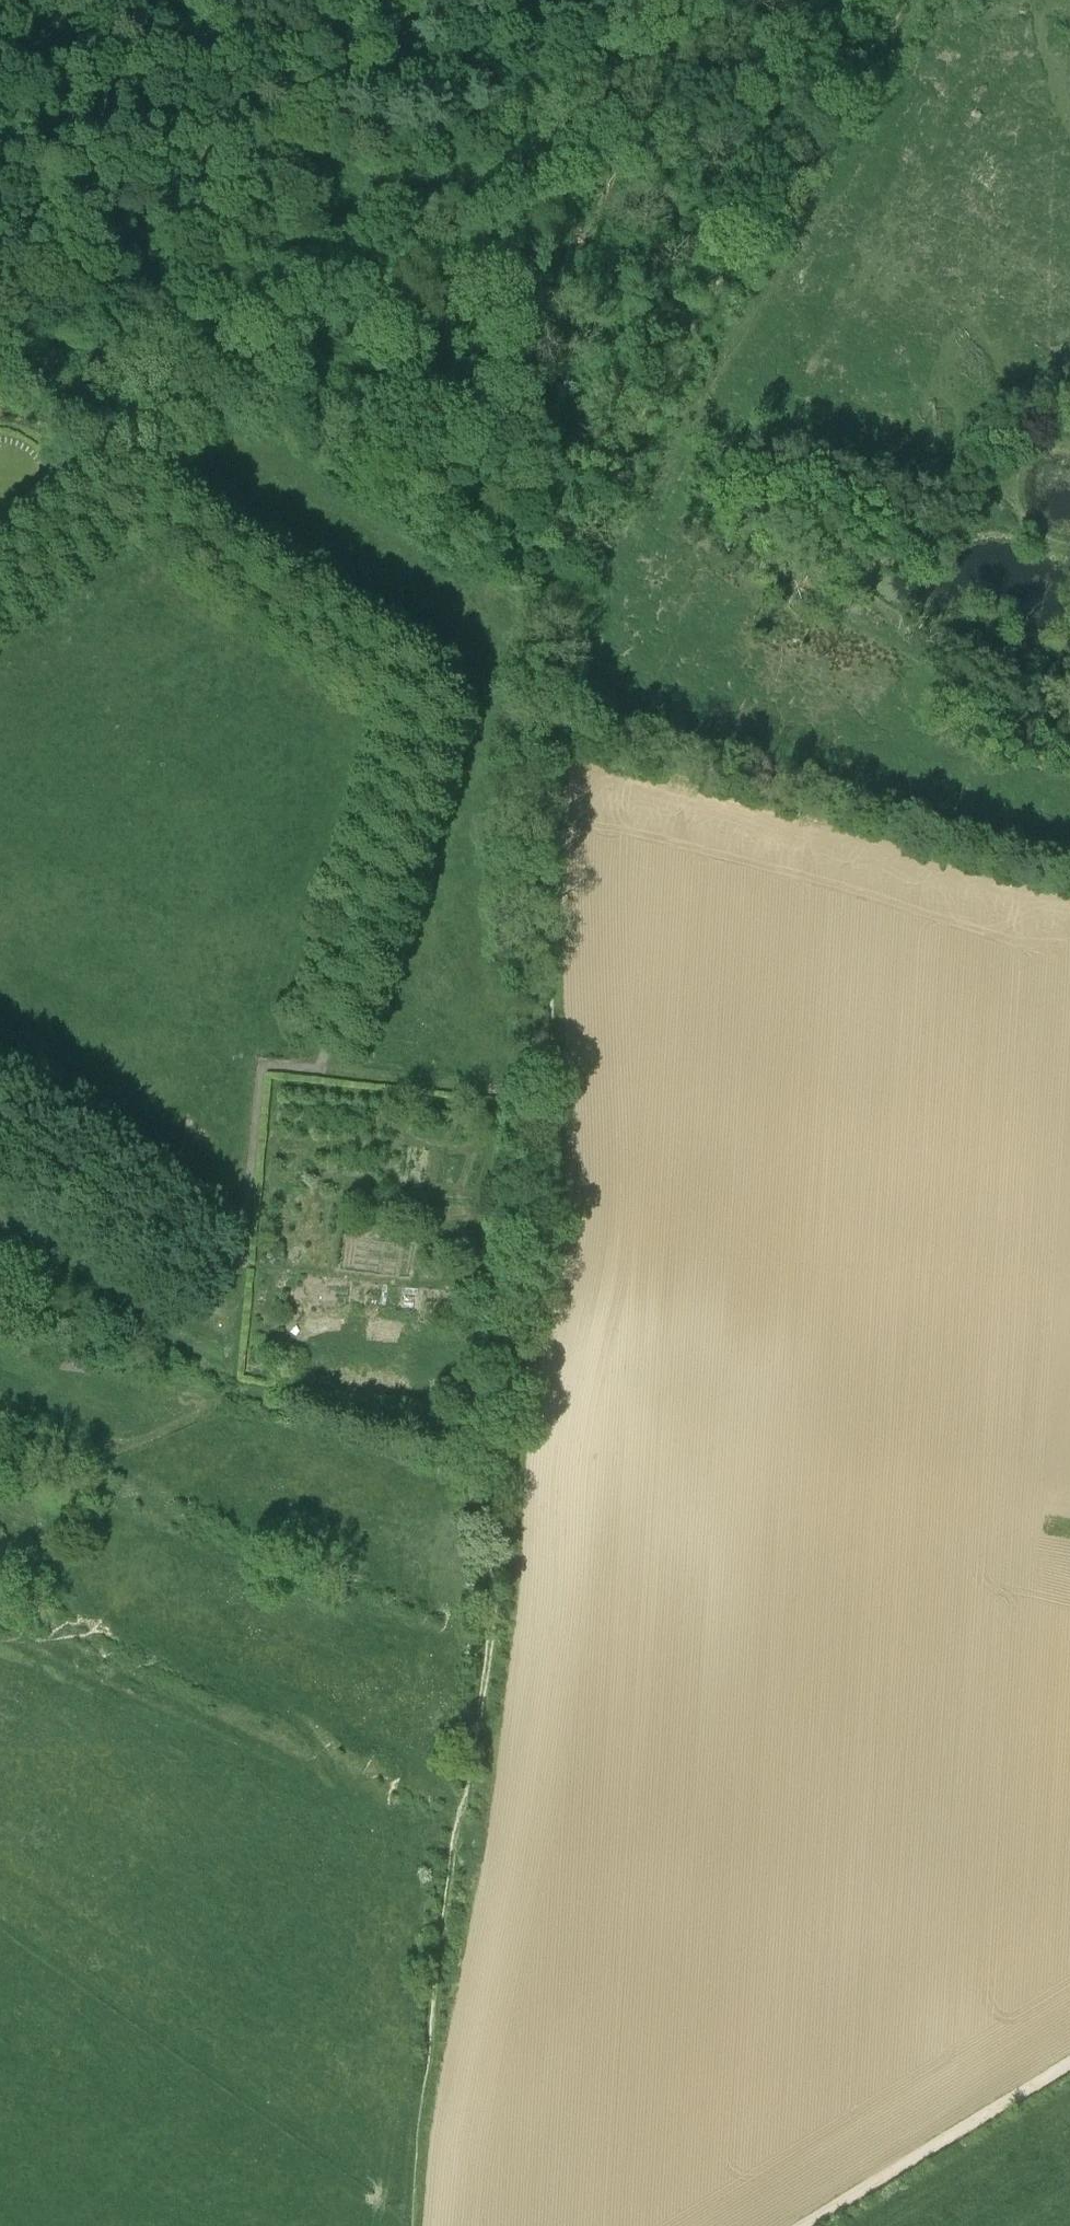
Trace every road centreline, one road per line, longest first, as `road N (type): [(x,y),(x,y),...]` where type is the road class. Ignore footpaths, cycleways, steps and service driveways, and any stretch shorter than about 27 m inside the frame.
road 1 (unclassified): [(1069,2062),(799,2225)]

